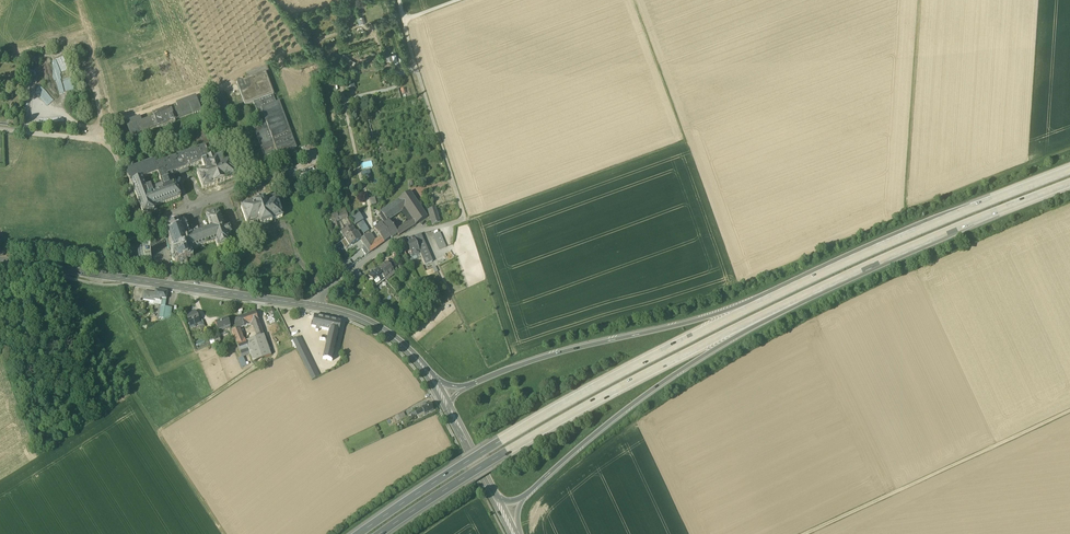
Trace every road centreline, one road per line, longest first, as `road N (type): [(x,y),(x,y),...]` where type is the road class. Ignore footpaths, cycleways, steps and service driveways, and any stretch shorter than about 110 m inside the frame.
road 1 (motorway): [(841,267),(595,390),(362,533)]
road 2 (motorway): [(382,533),(559,424),(837,282)]
road 3 (motorway): [(841,267),(692,324),(552,355),(476,383)]
road 4 (track): [(1069,147),(906,209),(920,0)]
road 5 (motorway): [(528,495),(656,389),(837,282)]
road 6 (track): [(222,533),(62,282),(61,269)]
road 7 (secondary): [(304,304),(0,260)]
road 8 (track): [(634,0),(736,282)]
road 9 (track): [(806,533),(1069,411)]
road 10 (motorway): [(837,282),(1069,186)]
road 11 (motorway): [(1069,172),(841,267)]
road 12 (track): [(465,221),(404,20)]
road 13 (residential): [(304,304),(394,241),(465,221)]
road 14 (secondary): [(431,377),(380,328),(304,304)]

